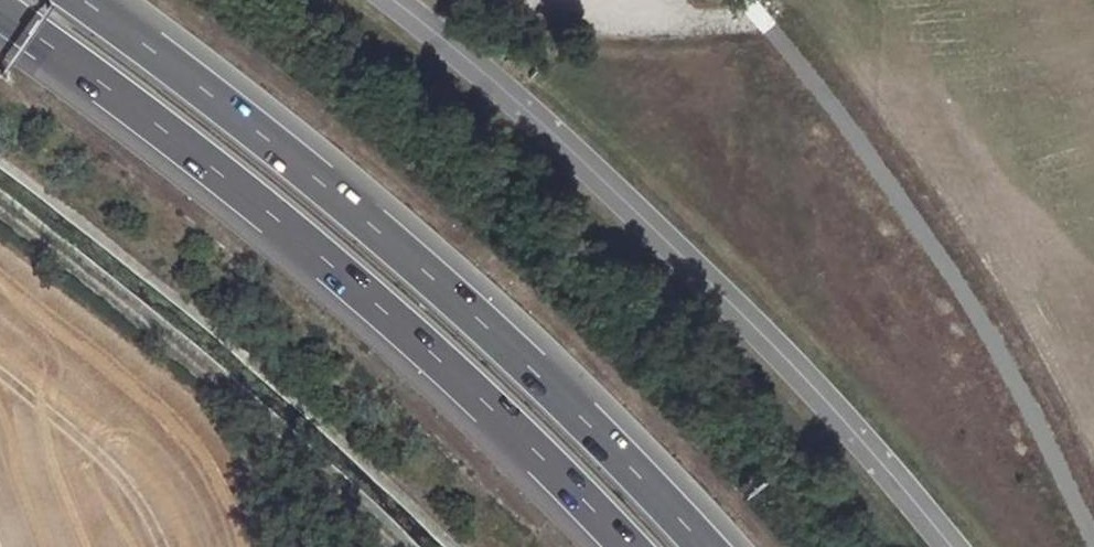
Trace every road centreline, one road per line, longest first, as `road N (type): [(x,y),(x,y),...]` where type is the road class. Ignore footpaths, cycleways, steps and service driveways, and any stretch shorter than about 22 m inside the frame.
road 1 (trunk): [(706,546),(431,275),(82,0)]
road 2 (trunk): [(0,10),(402,326),(627,546)]
road 3 (unclassified): [(947,546),(746,322),(557,141),(386,0)]

